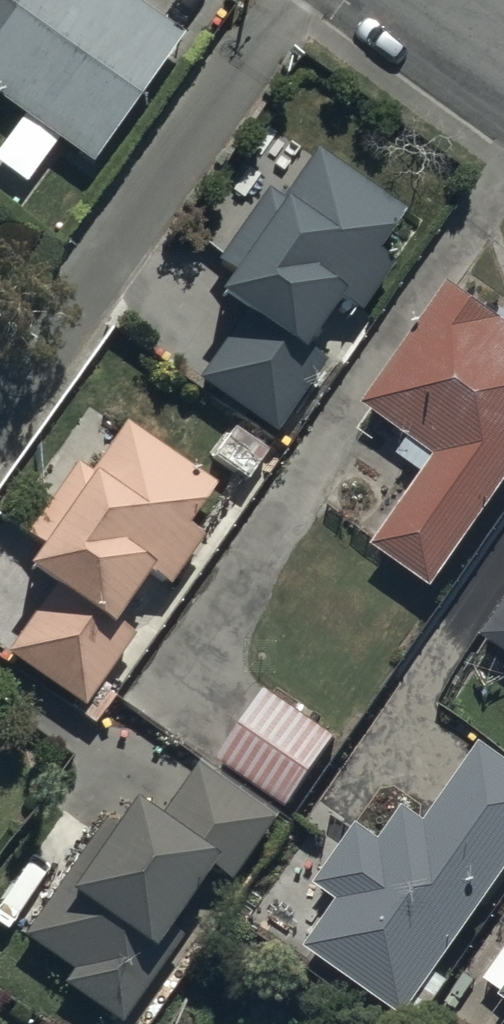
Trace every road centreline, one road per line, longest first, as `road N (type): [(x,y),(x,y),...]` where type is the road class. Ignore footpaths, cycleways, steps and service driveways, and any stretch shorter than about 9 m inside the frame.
road 1 (residential): [(294,0),(0,414)]

